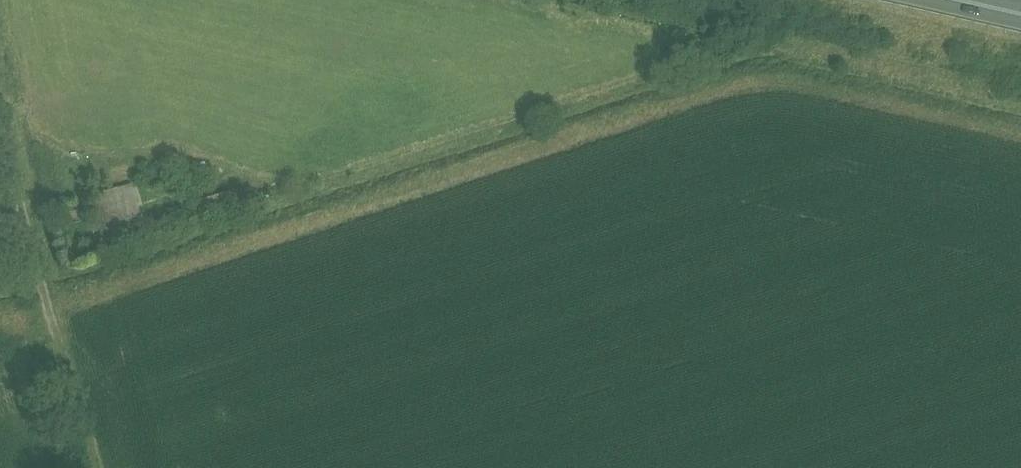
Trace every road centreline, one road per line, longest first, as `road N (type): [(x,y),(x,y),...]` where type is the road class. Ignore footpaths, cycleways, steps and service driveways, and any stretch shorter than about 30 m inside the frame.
road 1 (track): [(0,174),(74,467)]

